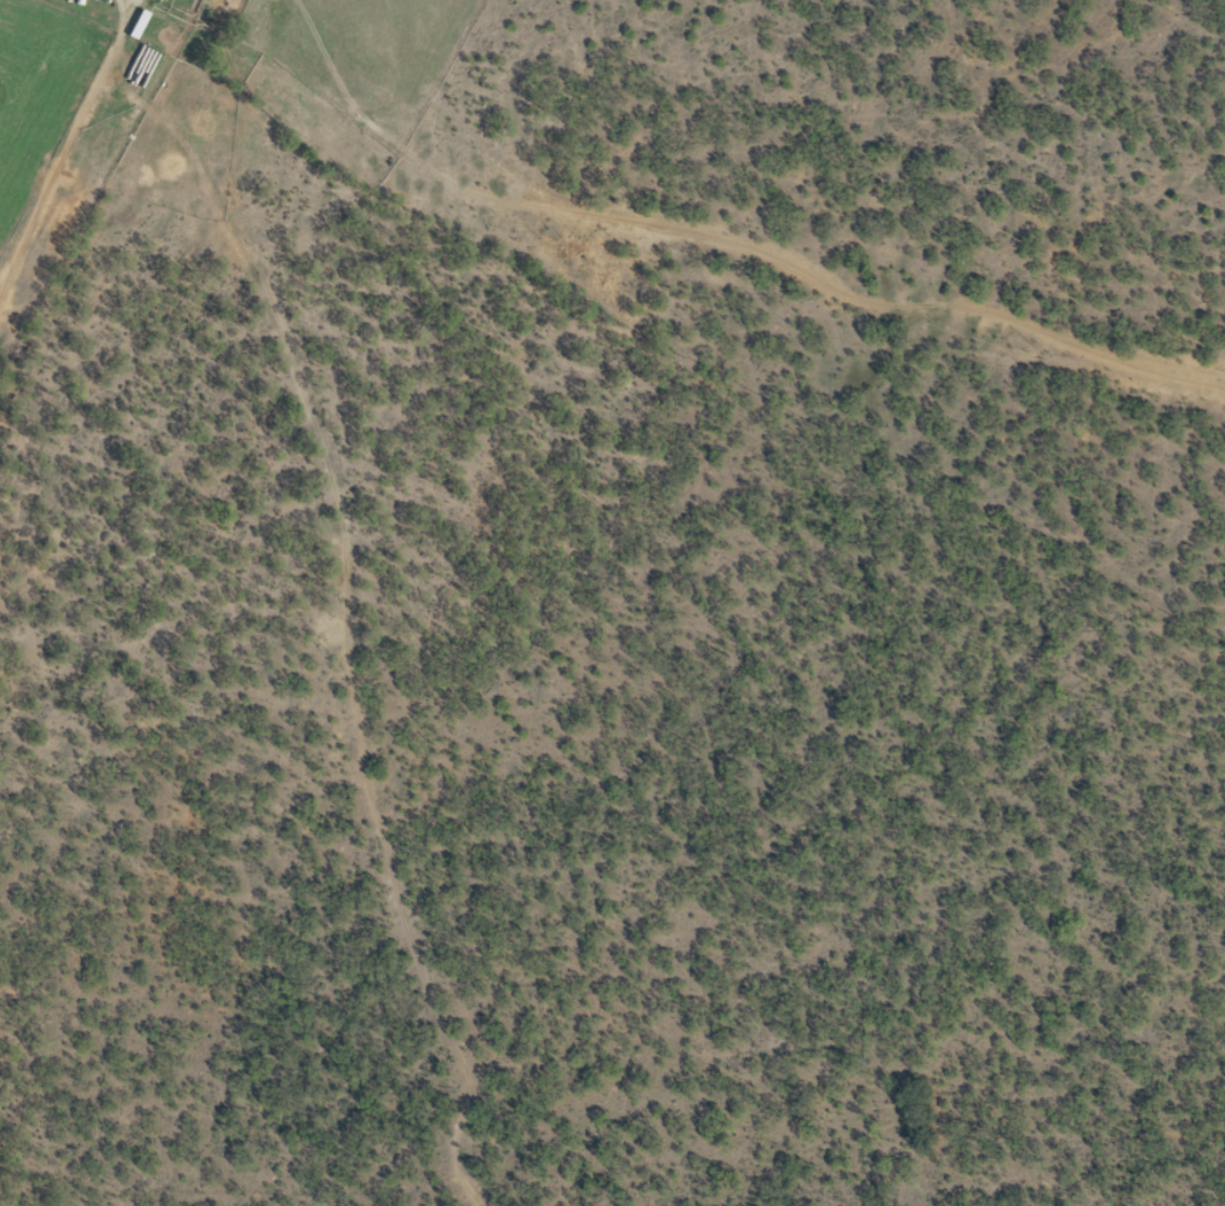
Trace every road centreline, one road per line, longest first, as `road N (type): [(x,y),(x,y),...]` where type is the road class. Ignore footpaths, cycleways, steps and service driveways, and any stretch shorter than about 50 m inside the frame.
road 1 (residential): [(1224,381),(1040,339),(725,236),(586,164),(550,91),(536,0)]

